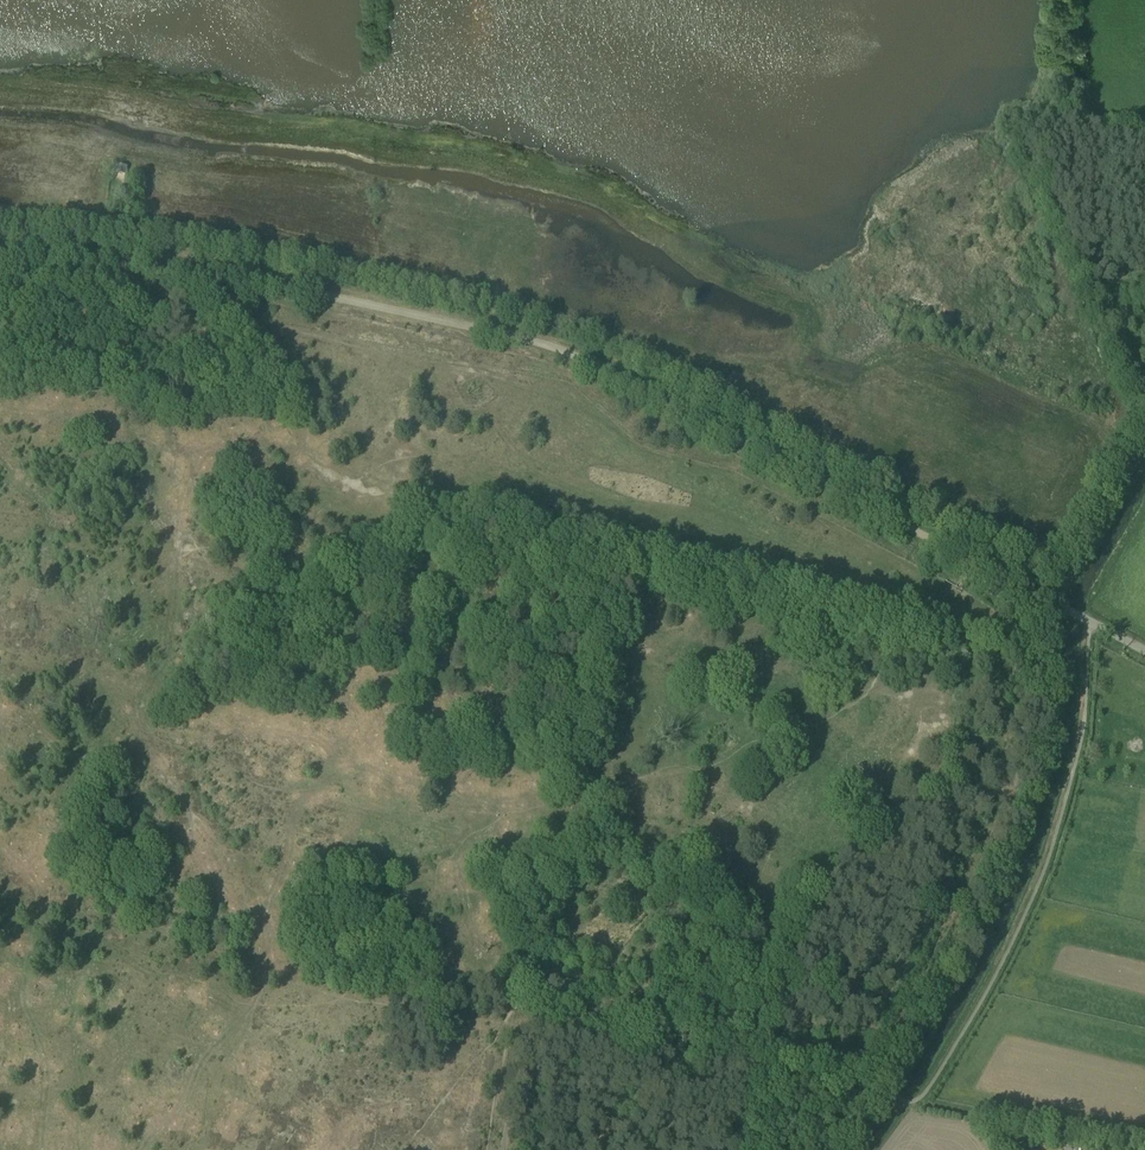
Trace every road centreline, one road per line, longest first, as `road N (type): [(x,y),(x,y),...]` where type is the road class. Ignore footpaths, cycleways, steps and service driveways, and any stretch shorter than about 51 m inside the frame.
road 1 (unclassified): [(1144,649),(550,341),(226,267),(0,245)]

